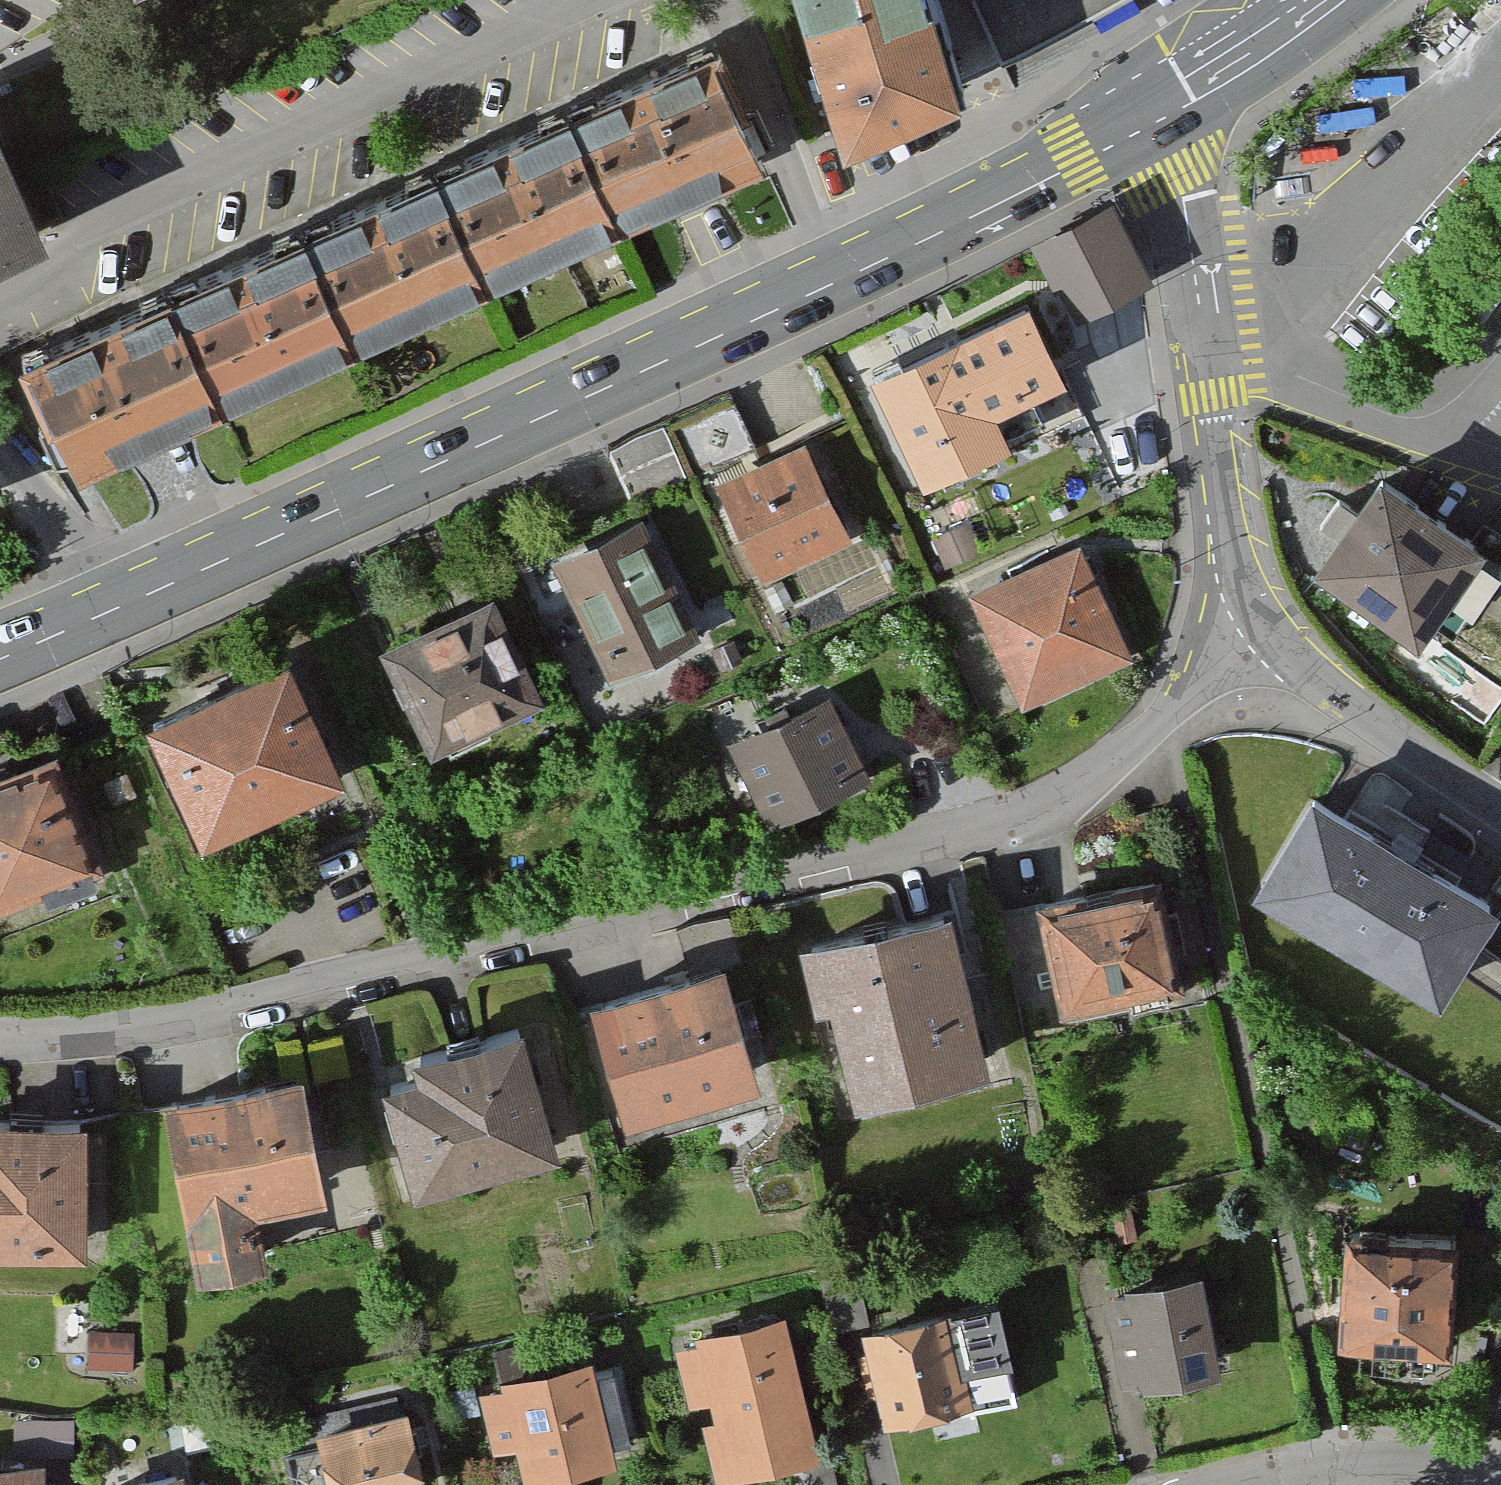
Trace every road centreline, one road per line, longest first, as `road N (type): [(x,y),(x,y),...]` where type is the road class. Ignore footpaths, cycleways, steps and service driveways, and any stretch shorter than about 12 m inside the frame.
road 1 (residential): [(0,1020),(191,1015),(788,877),(1049,806),(1171,713),(1247,630)]
road 2 (secondary): [(1138,117),(841,278),(105,612)]
road 3 (residential): [(1247,630),(1182,215),(1138,117)]
road 4 (residential): [(1500,822),(1345,714),(1247,630)]
road 5 (residential): [(1247,1484),(1338,1464),(1500,1471)]
road 6 (secondary): [(1319,0),(1138,117)]
road 7 (residential): [(105,612),(0,450)]

